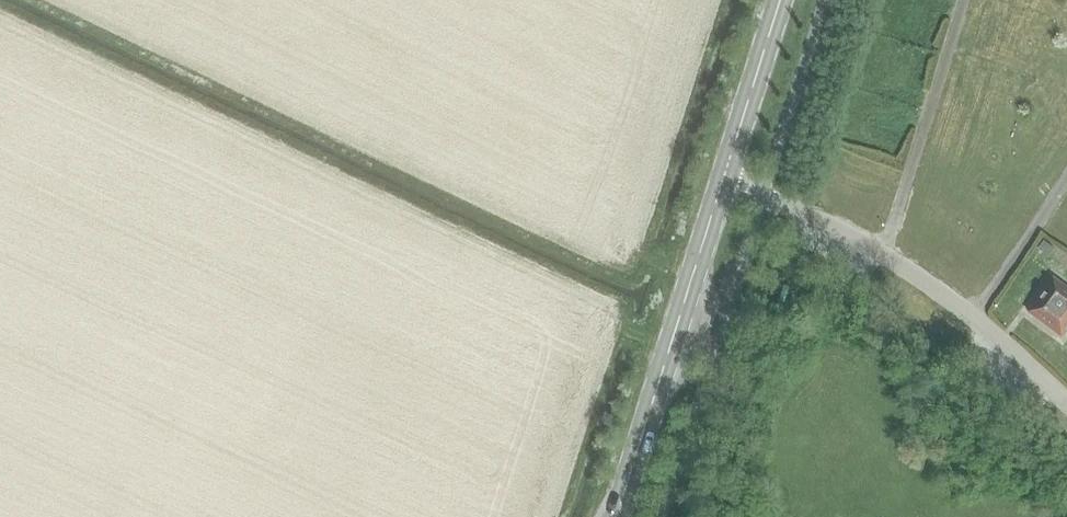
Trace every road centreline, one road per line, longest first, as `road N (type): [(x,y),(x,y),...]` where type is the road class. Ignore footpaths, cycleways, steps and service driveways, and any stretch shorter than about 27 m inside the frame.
road 1 (secondary): [(616,516),(782,0)]

